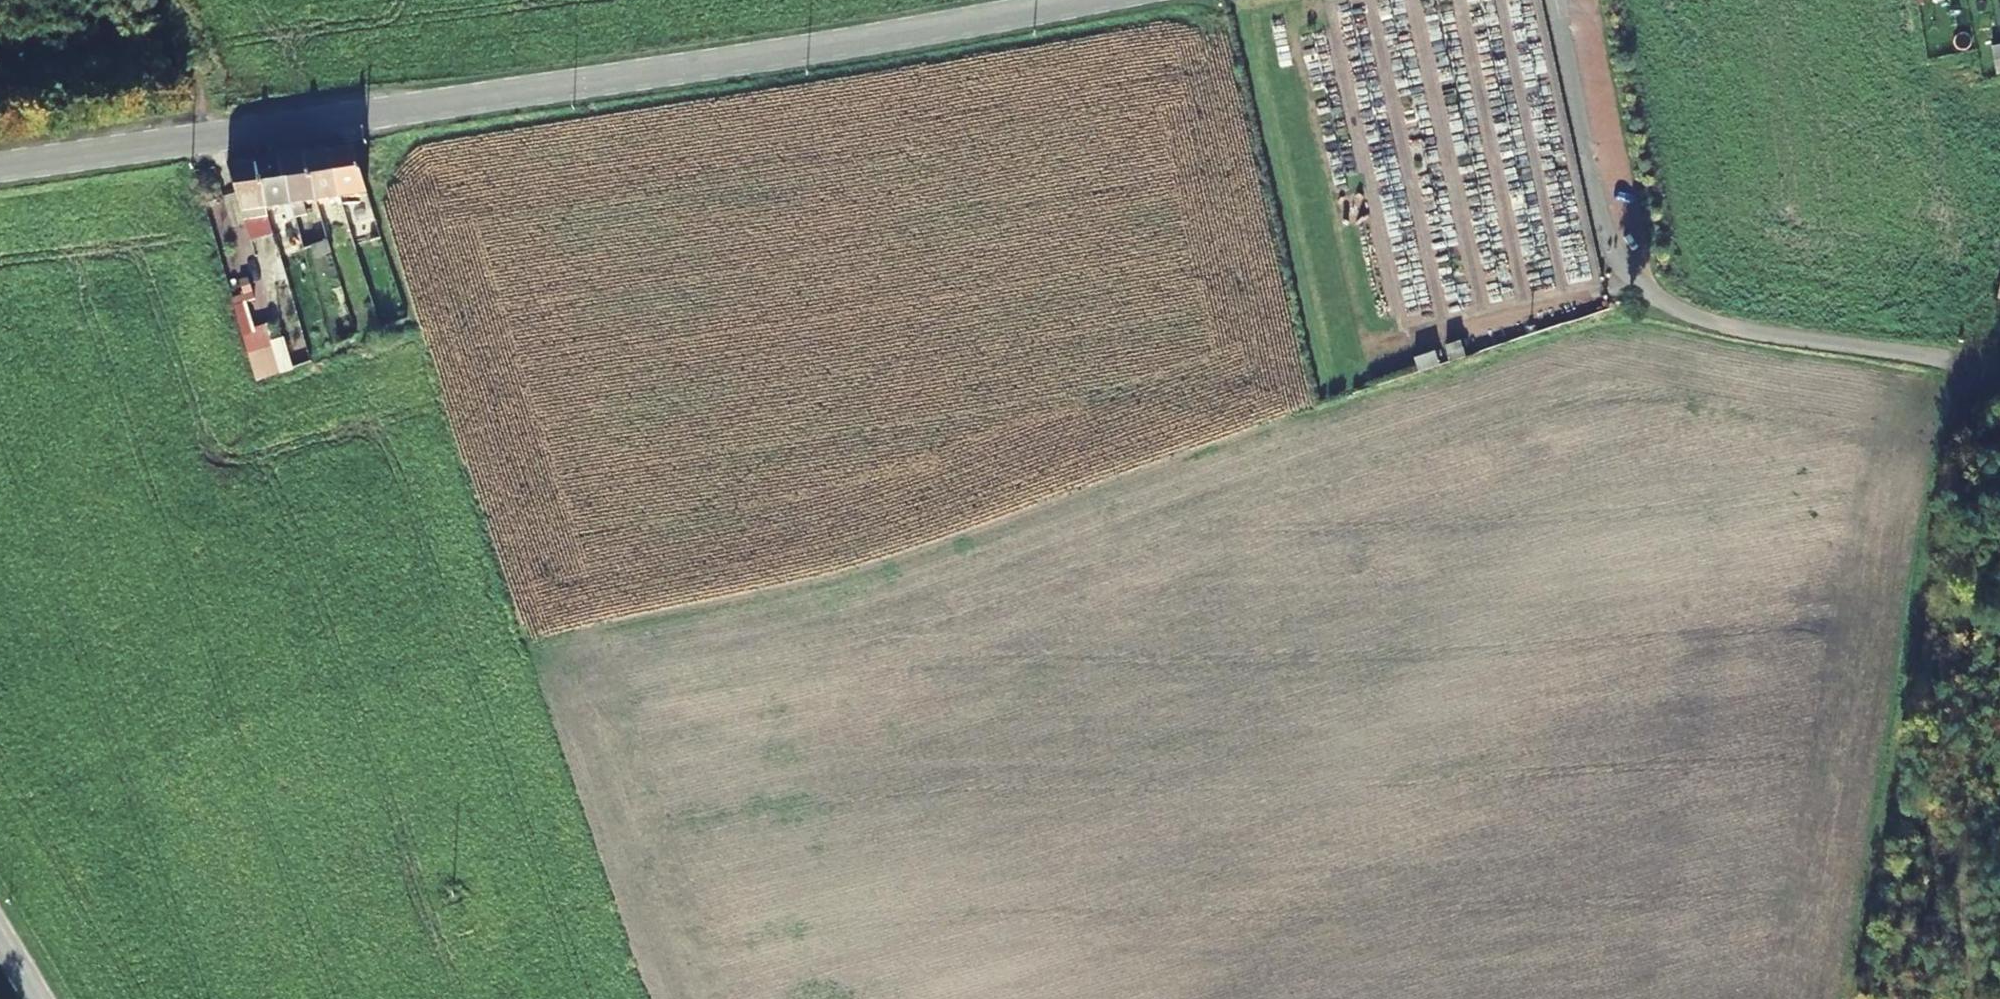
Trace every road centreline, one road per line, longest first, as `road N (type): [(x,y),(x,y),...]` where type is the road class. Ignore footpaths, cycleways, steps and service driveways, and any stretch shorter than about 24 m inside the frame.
road 1 (tertiary): [(0,169),(912,35),(1096,0)]
road 2 (residential): [(1999,367),(1747,328),(1683,311),(1646,289),(1607,229),(1557,0)]

